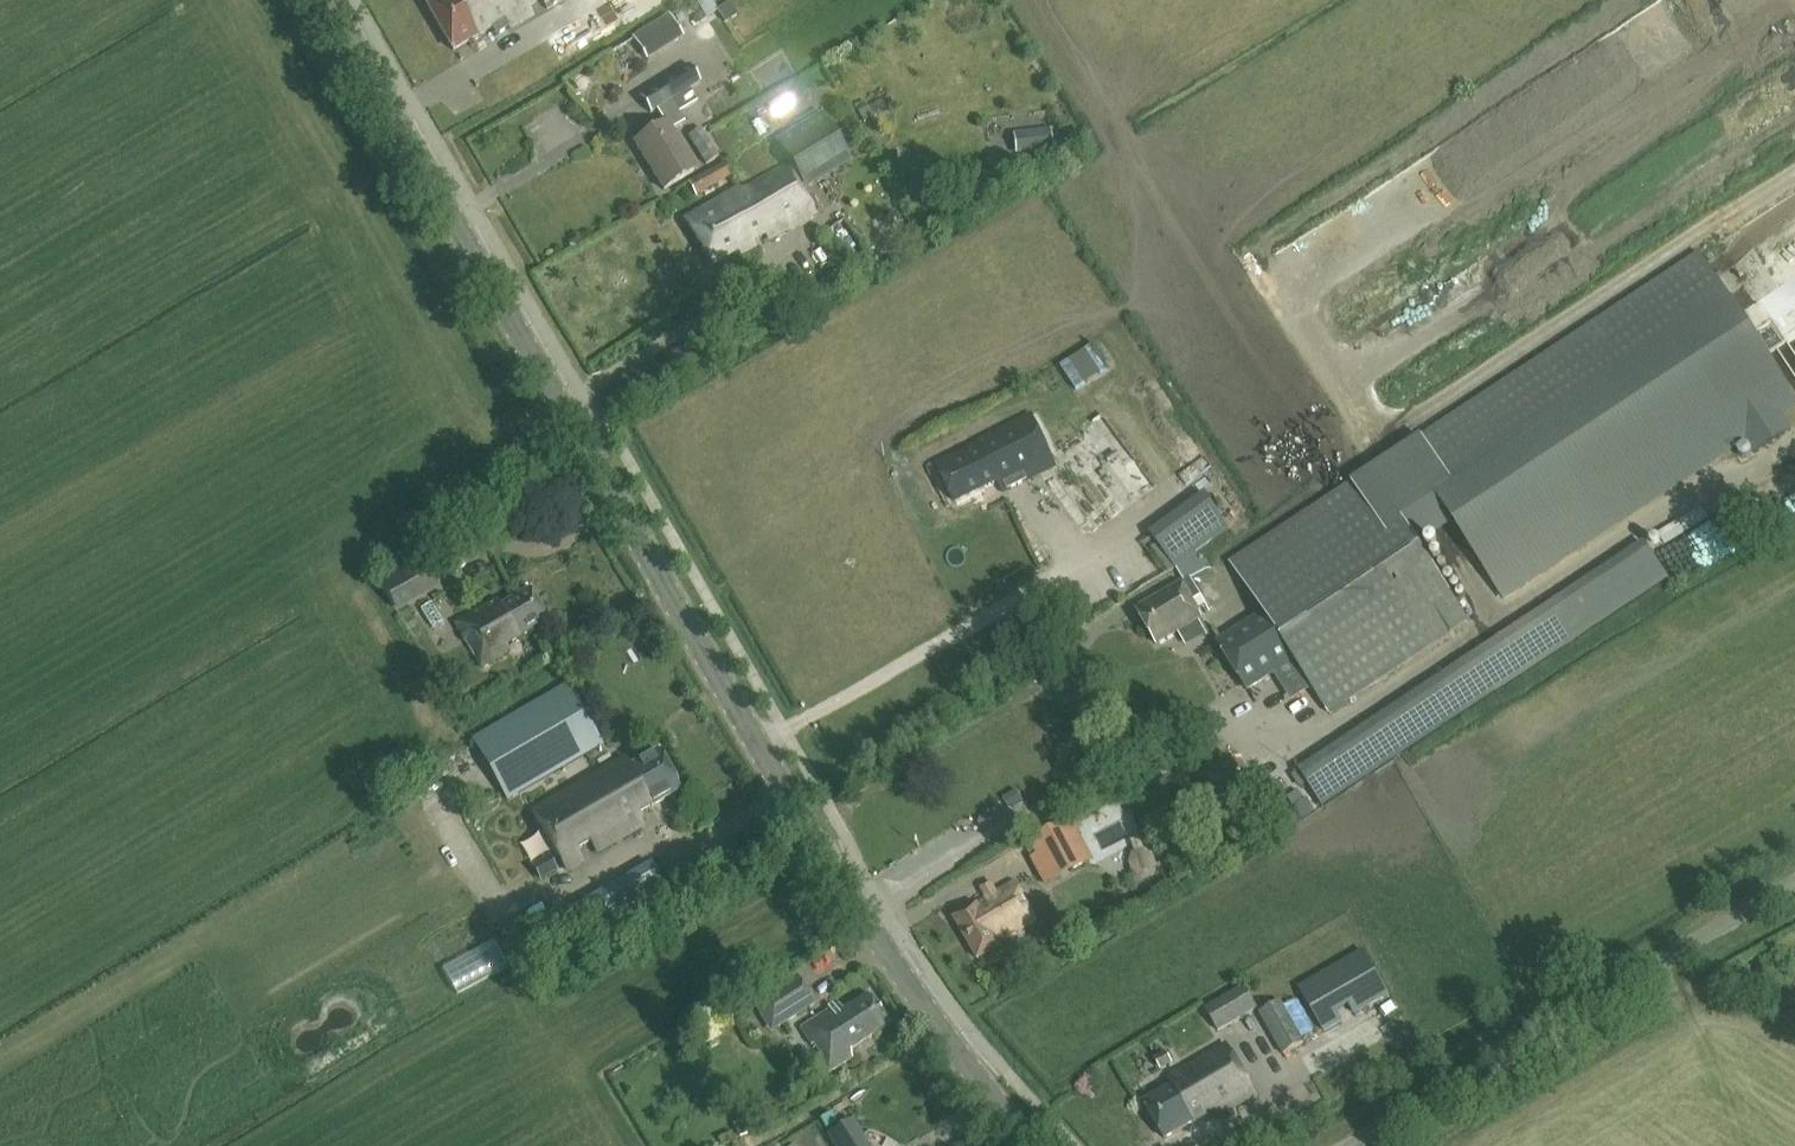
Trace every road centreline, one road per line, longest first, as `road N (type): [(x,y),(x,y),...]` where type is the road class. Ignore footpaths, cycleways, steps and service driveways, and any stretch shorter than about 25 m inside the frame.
road 1 (tertiary): [(1033,1145),(937,1026),(833,869),(322,0)]
road 2 (unclassified): [(1353,1145),(1794,886)]

